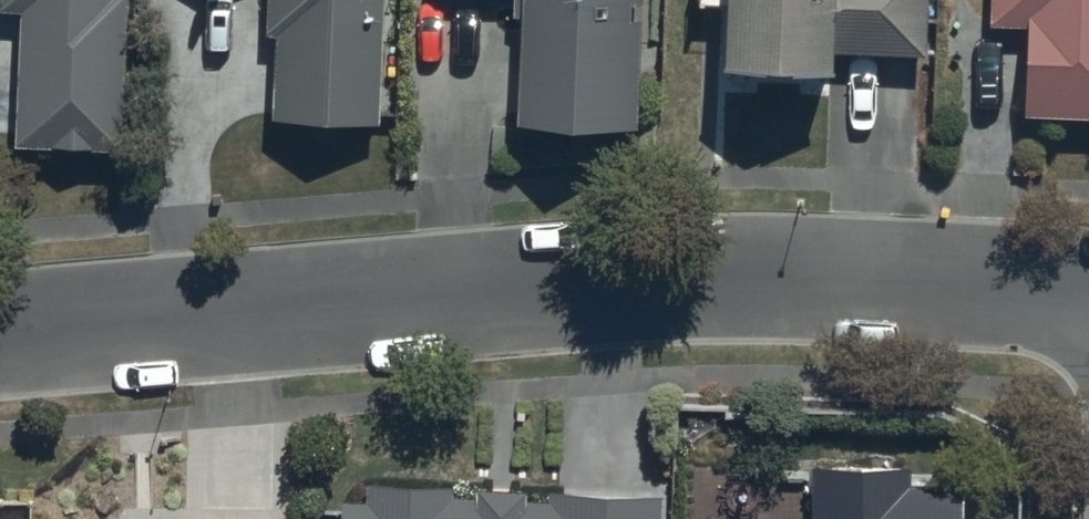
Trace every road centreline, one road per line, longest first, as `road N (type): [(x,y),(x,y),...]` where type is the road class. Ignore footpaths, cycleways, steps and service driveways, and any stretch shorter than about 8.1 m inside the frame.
road 1 (residential): [(0,331),(650,277),(843,278),(1088,293)]

